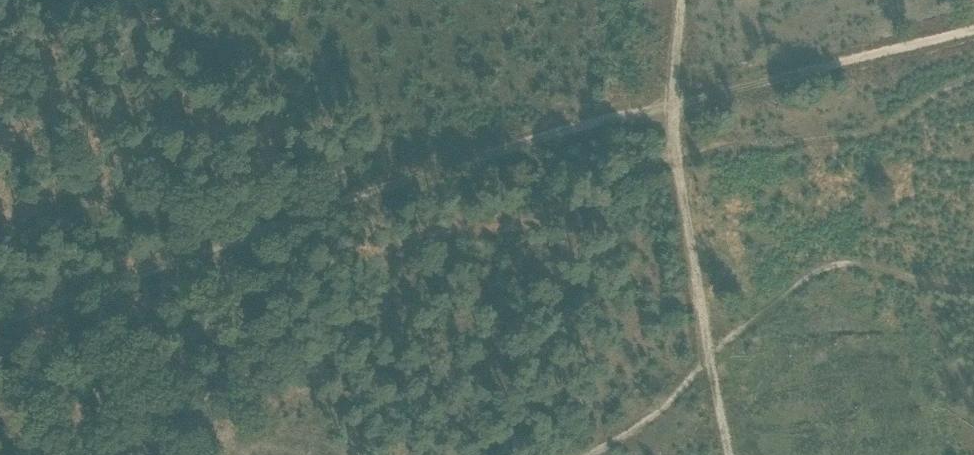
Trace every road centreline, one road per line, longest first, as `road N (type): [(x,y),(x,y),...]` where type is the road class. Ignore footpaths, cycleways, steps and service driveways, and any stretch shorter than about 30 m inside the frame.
road 1 (track): [(672,103),(437,168),(0,321)]
road 2 (track): [(728,454),(672,103)]
road 3 (track): [(973,30),(672,103)]

